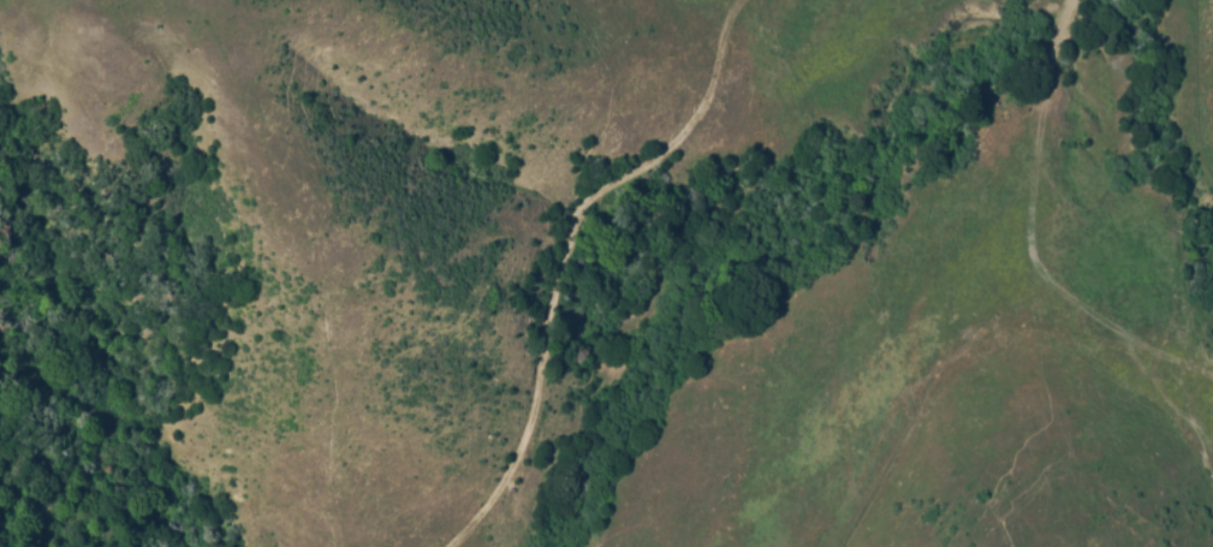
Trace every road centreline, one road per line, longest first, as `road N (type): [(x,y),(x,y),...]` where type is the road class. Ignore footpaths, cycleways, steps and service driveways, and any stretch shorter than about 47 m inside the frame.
road 1 (track): [(1074,0),(1048,79),(1036,167),(1040,250),(1070,314),(1124,347),(1212,379)]

